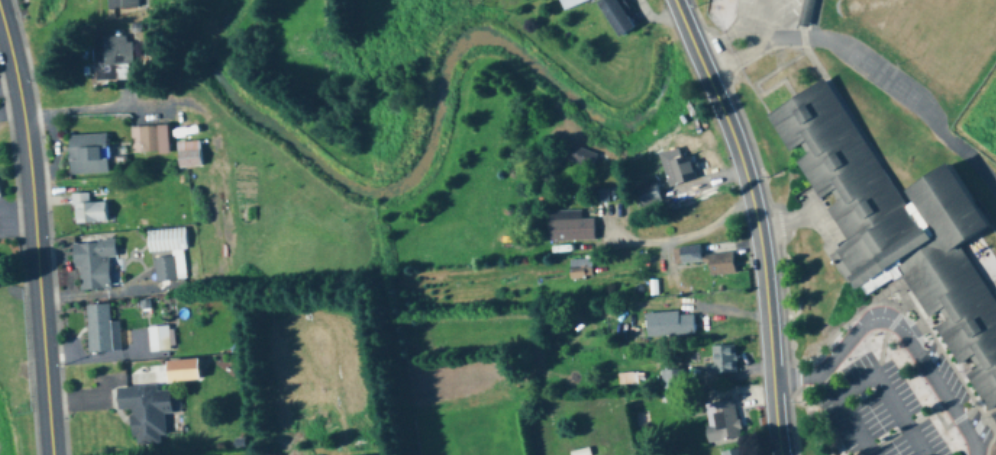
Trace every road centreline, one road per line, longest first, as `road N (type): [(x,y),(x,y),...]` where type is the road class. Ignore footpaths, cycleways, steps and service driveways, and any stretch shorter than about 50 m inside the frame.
road 1 (tertiary): [(781,454),(745,168),(674,0)]
road 2 (residential): [(59,454),(34,131),(0,25)]

